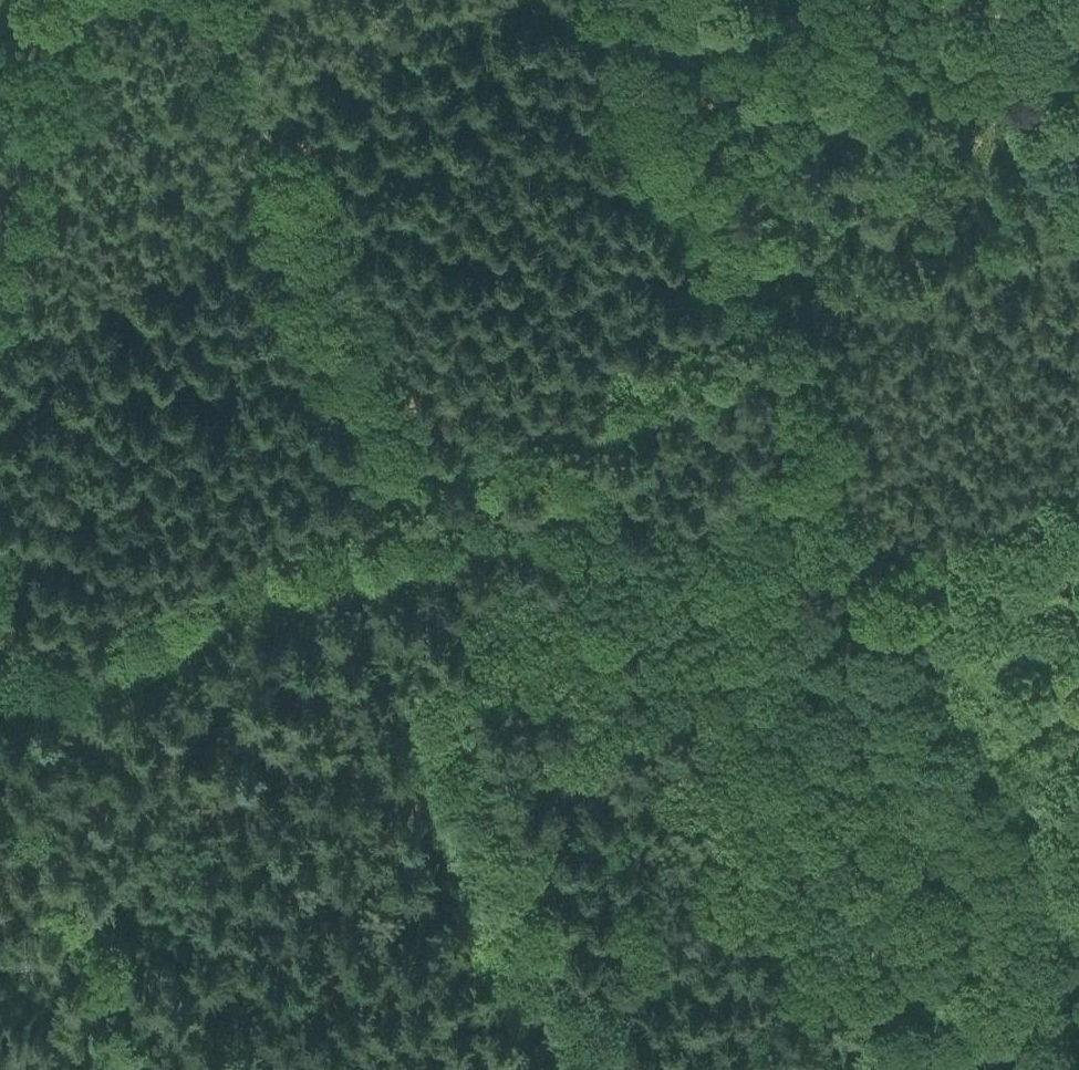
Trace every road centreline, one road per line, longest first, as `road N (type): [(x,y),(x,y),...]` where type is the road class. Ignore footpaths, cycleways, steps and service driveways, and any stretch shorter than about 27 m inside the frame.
road 1 (track): [(0,824),(102,1069)]

